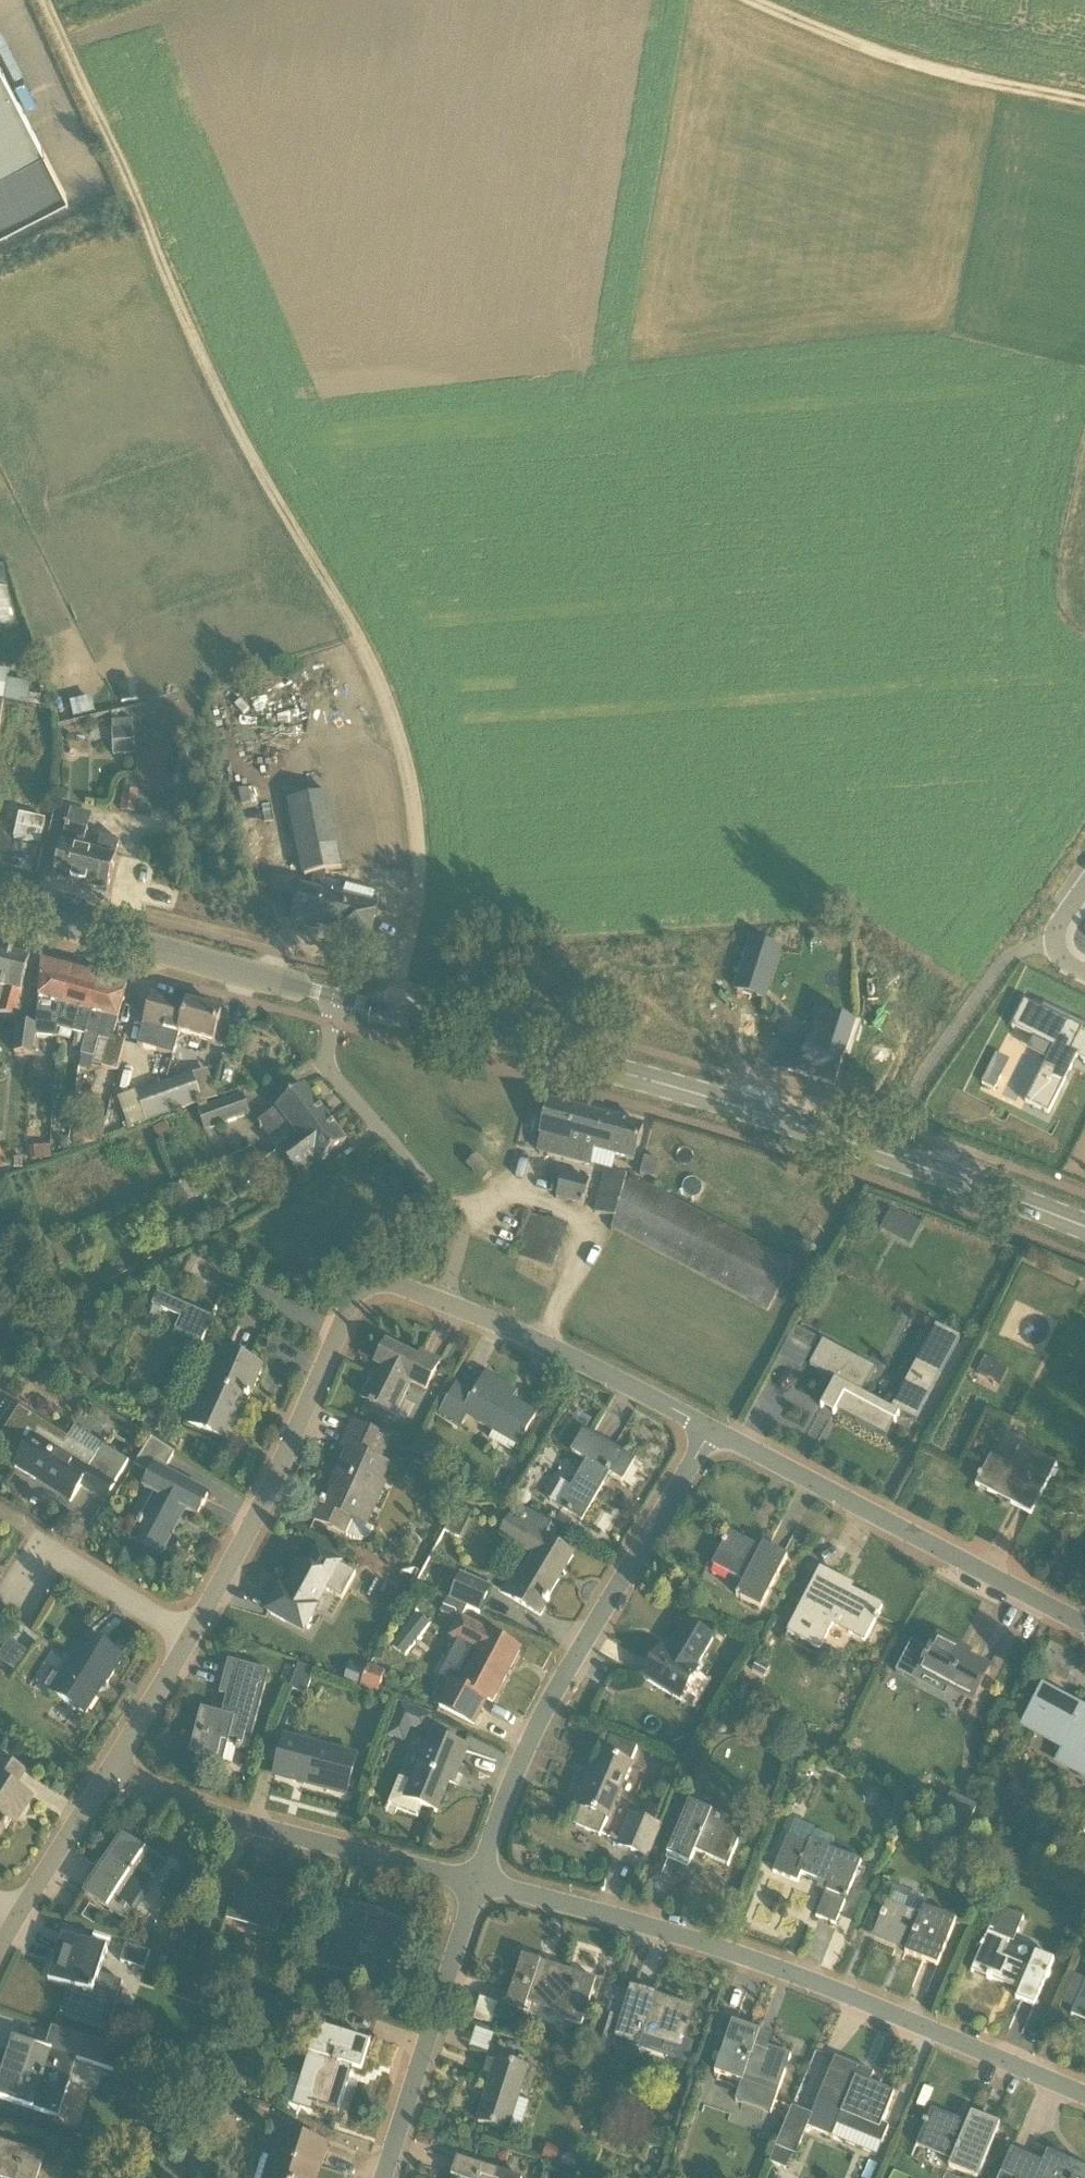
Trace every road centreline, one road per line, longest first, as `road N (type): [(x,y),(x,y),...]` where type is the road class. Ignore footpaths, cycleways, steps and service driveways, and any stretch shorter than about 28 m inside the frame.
road 1 (track): [(42,0),(178,309),(383,698),(411,798),(418,897),(402,987)]
road 2 (secondary): [(1084,1228),(668,1087),(338,1000)]
road 3 (residential): [(113,1773),(274,1487),(369,1283),(393,1281),(464,1310)]
road 4 (residential): [(1084,2097),(751,1960),(477,1883)]
road 5 (residential): [(477,1883),(542,1717),(713,1433)]
road 6 (residential): [(1084,1626),(713,1433)]
road 7 (residential): [(477,1883),(219,1816),(113,1773)]
road 8 (residential): [(464,1310),(462,1232),(328,1066),(338,1000)]
road 9 (secondary): [(338,1000),(0,908)]
road 10 (track): [(752,0),(913,64),(1084,104)]
road 11 (residential): [(385,2177),(477,1883)]
road 12 (residential): [(713,1433),(464,1310)]
road 13 (residential): [(0,1950),(113,1773)]

